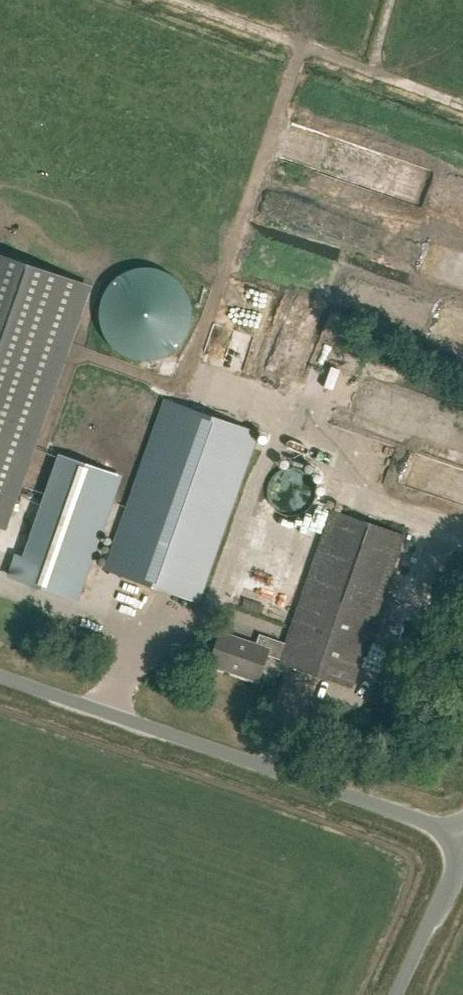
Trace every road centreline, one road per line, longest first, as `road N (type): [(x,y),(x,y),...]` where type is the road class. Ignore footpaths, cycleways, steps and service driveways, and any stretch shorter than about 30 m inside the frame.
road 1 (unclassified): [(462,834),(0,676)]
road 2 (unclassified): [(394,994),(462,845)]

